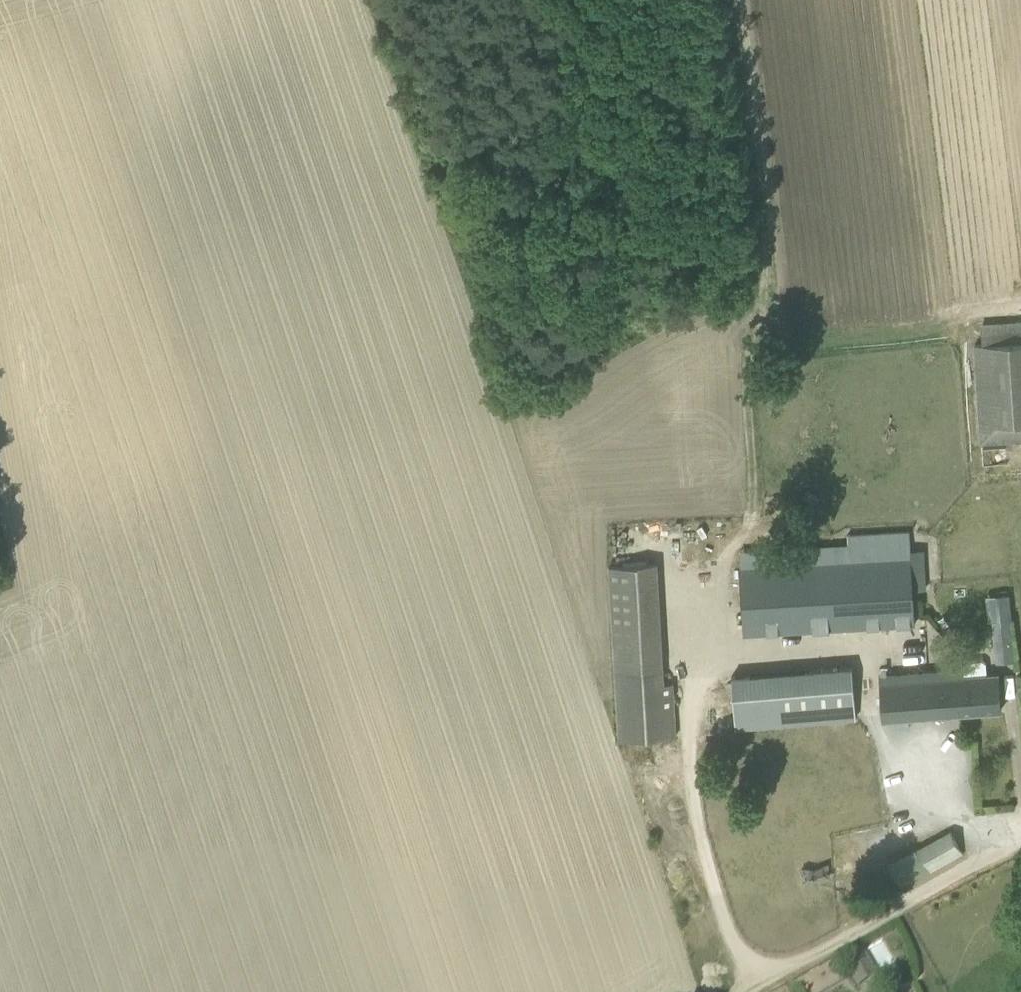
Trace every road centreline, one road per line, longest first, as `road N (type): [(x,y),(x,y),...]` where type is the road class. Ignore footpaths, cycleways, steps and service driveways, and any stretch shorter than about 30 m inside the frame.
road 1 (track): [(771,971),(740,961),(698,840),(690,754),(697,670)]
road 2 (track): [(733,991),(1020,841)]

